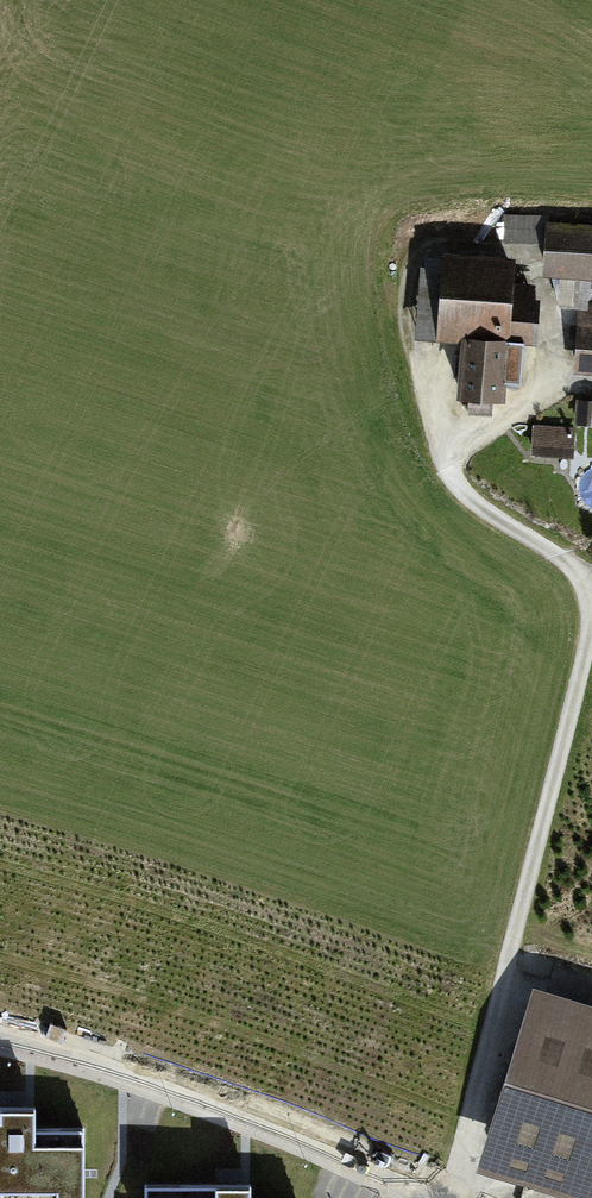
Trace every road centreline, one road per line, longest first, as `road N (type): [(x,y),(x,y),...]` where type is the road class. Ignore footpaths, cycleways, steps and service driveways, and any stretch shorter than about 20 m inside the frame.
road 1 (unclassified): [(446,1197),(591,626),(589,580),(521,528)]
road 2 (residential): [(0,1034),(124,1067),(261,1118),(432,1197)]

